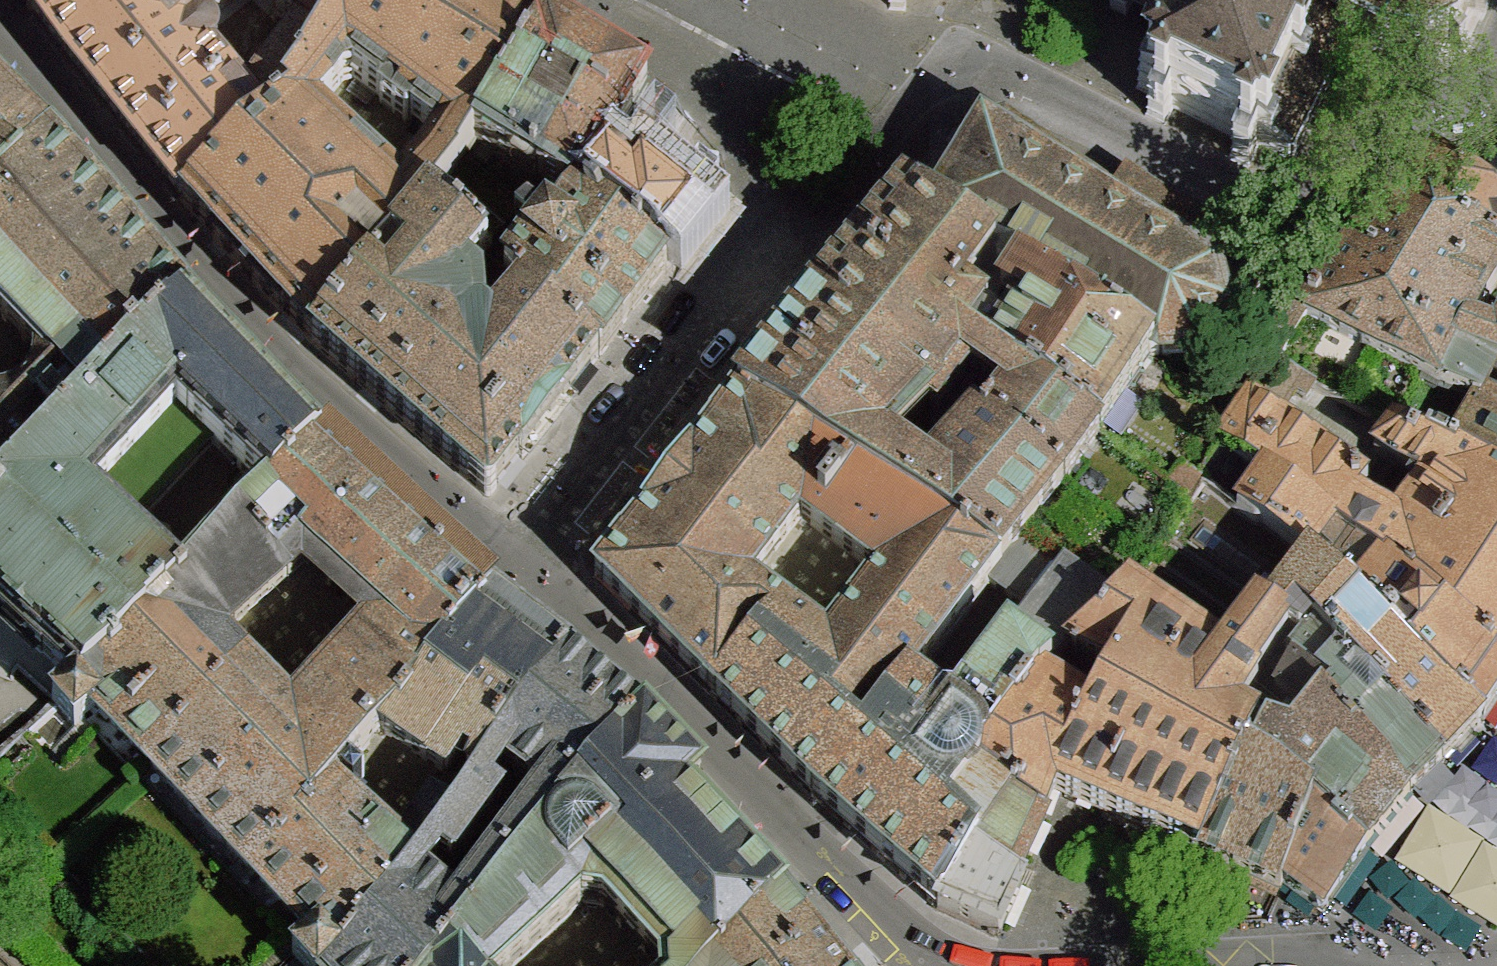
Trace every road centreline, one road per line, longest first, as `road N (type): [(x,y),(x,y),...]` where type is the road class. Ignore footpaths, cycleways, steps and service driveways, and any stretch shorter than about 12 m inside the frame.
road 1 (residential): [(516,564),(257,330),(0,37)]
road 2 (residential): [(901,123),(939,84),(1005,83),(1208,183),(1290,201),(1331,174),(1362,126),(1460,95),(1496,70)]
road 3 (residential): [(951,965),(907,939),(650,682),(516,564)]
road 4 (residential): [(516,564),(758,261),(839,194),(901,123)]
road 5 (residential): [(901,123),(686,0)]

